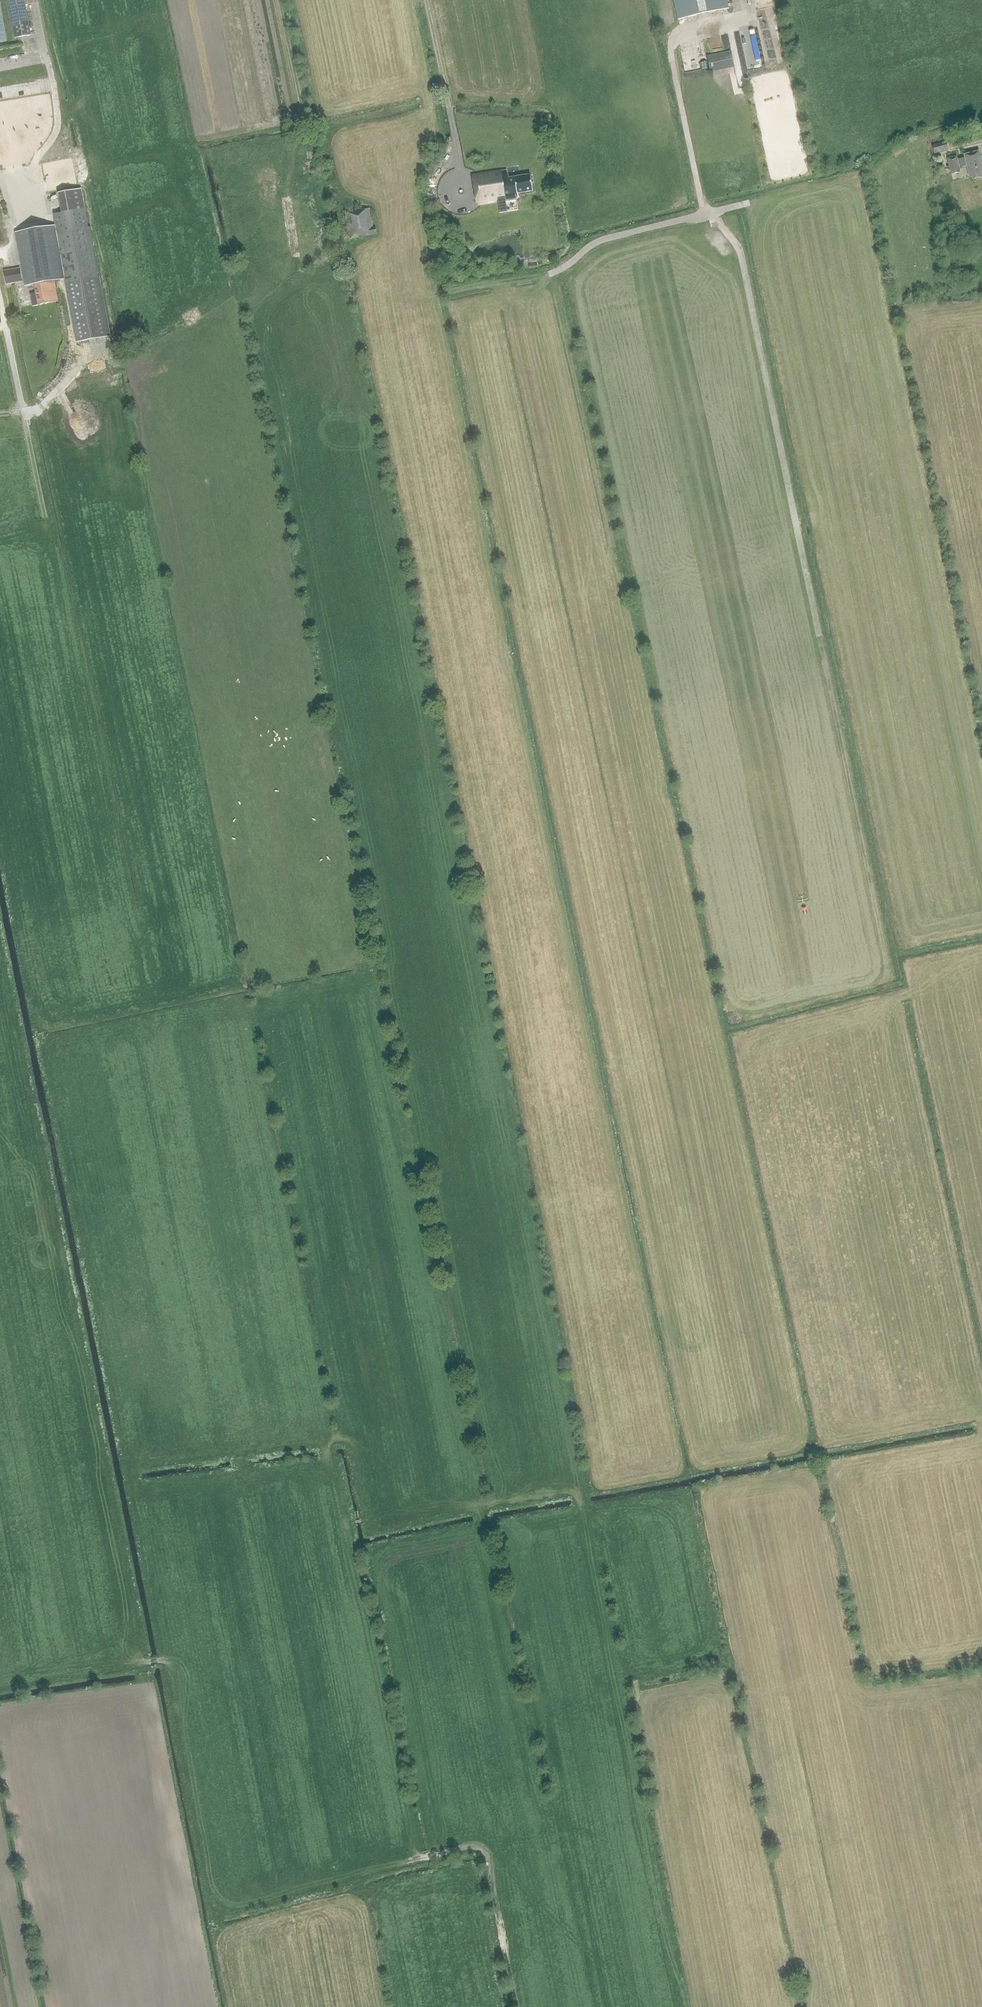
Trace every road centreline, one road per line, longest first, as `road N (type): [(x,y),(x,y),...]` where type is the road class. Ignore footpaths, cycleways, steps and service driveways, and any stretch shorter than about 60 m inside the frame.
road 1 (track): [(425,0),(457,158)]
road 2 (track): [(279,0),(309,144)]

